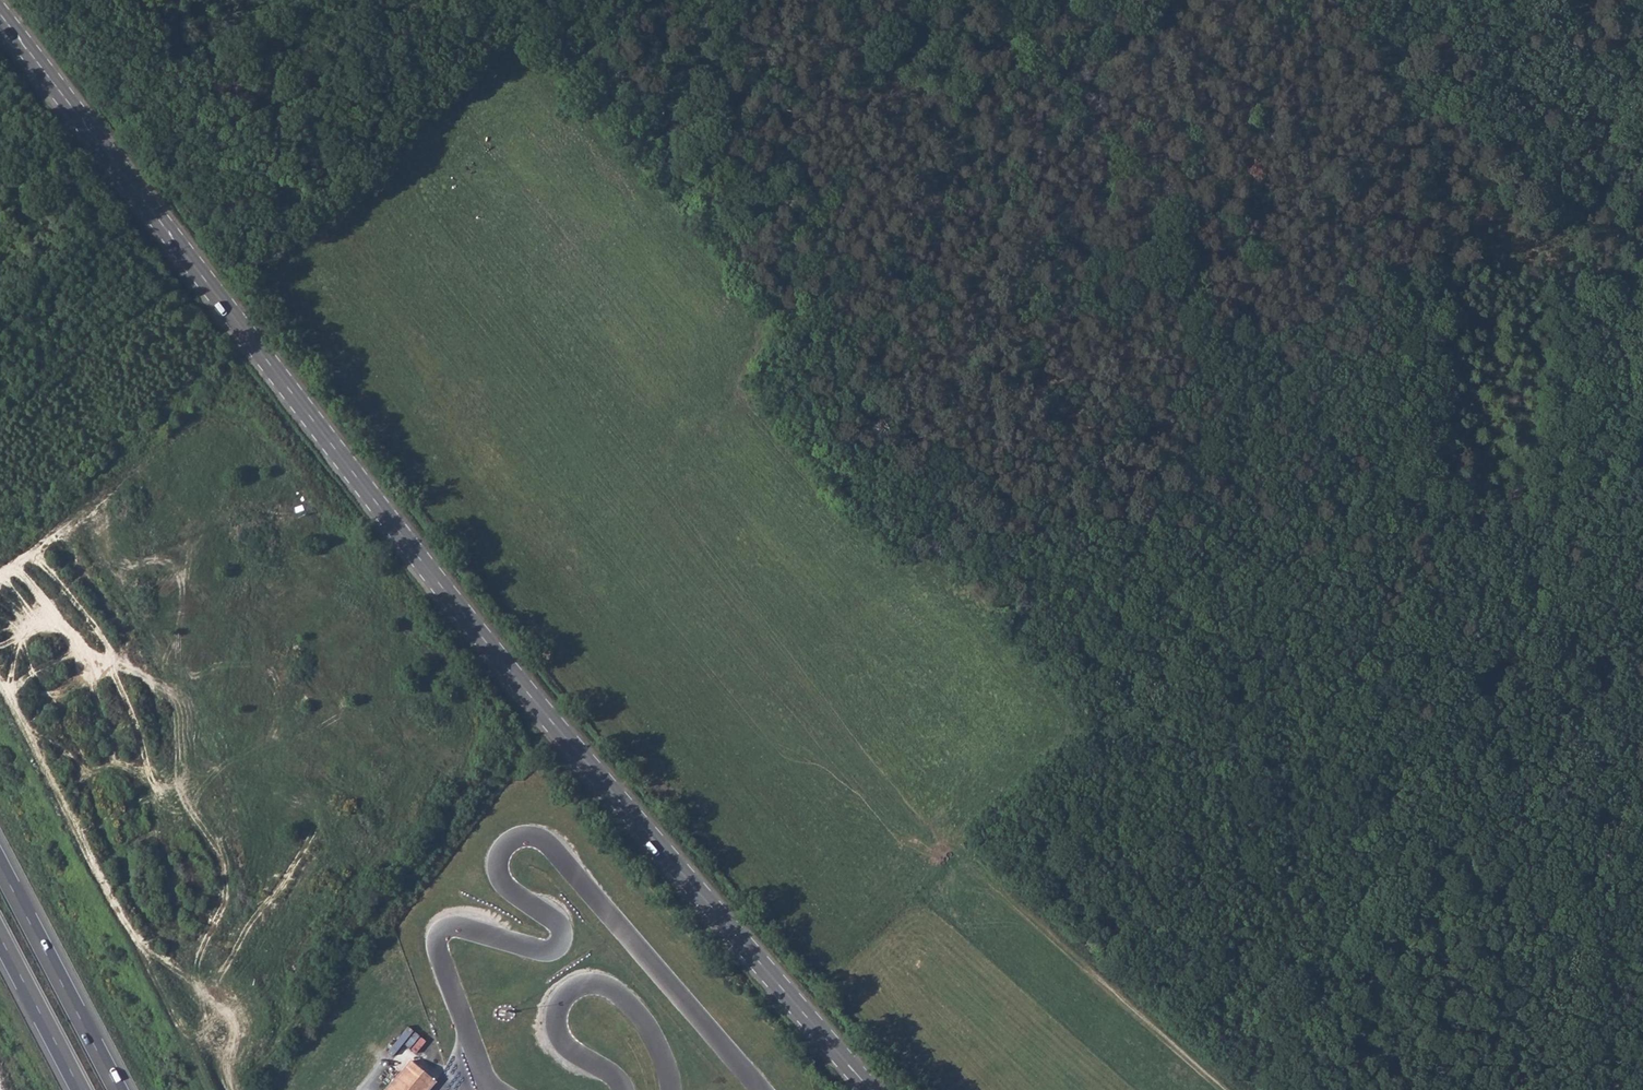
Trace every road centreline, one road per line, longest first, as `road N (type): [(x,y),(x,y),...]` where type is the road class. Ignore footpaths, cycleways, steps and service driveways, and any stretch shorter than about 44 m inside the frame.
road 1 (primary): [(870,1089),(562,735),(0,18)]
road 2 (motorway): [(118,1089),(0,866)]
road 3 (motorway): [(0,936),(80,1089)]

